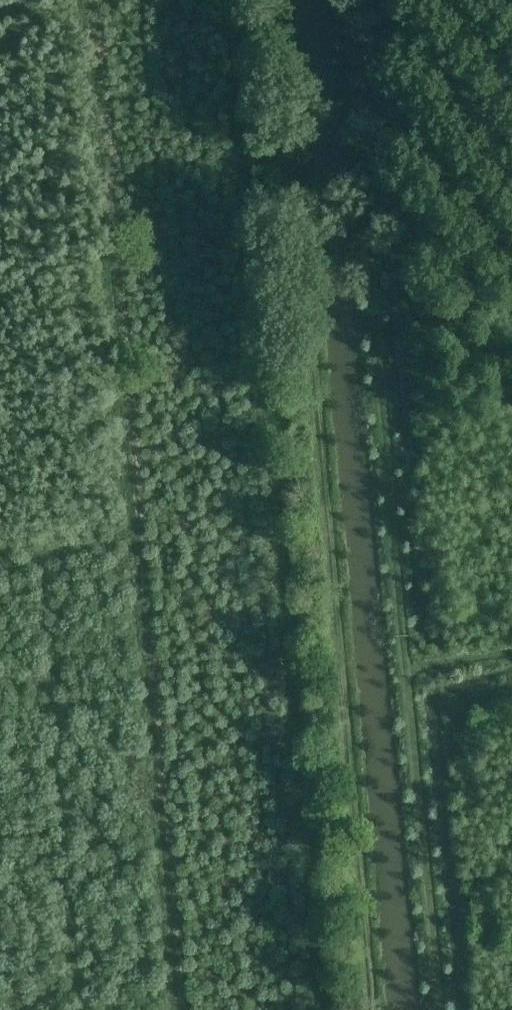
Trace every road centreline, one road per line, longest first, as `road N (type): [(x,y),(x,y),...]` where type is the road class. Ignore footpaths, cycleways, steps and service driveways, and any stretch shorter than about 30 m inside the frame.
road 1 (track): [(443,1009),(346,0)]
road 2 (track): [(273,0),(363,1009)]

